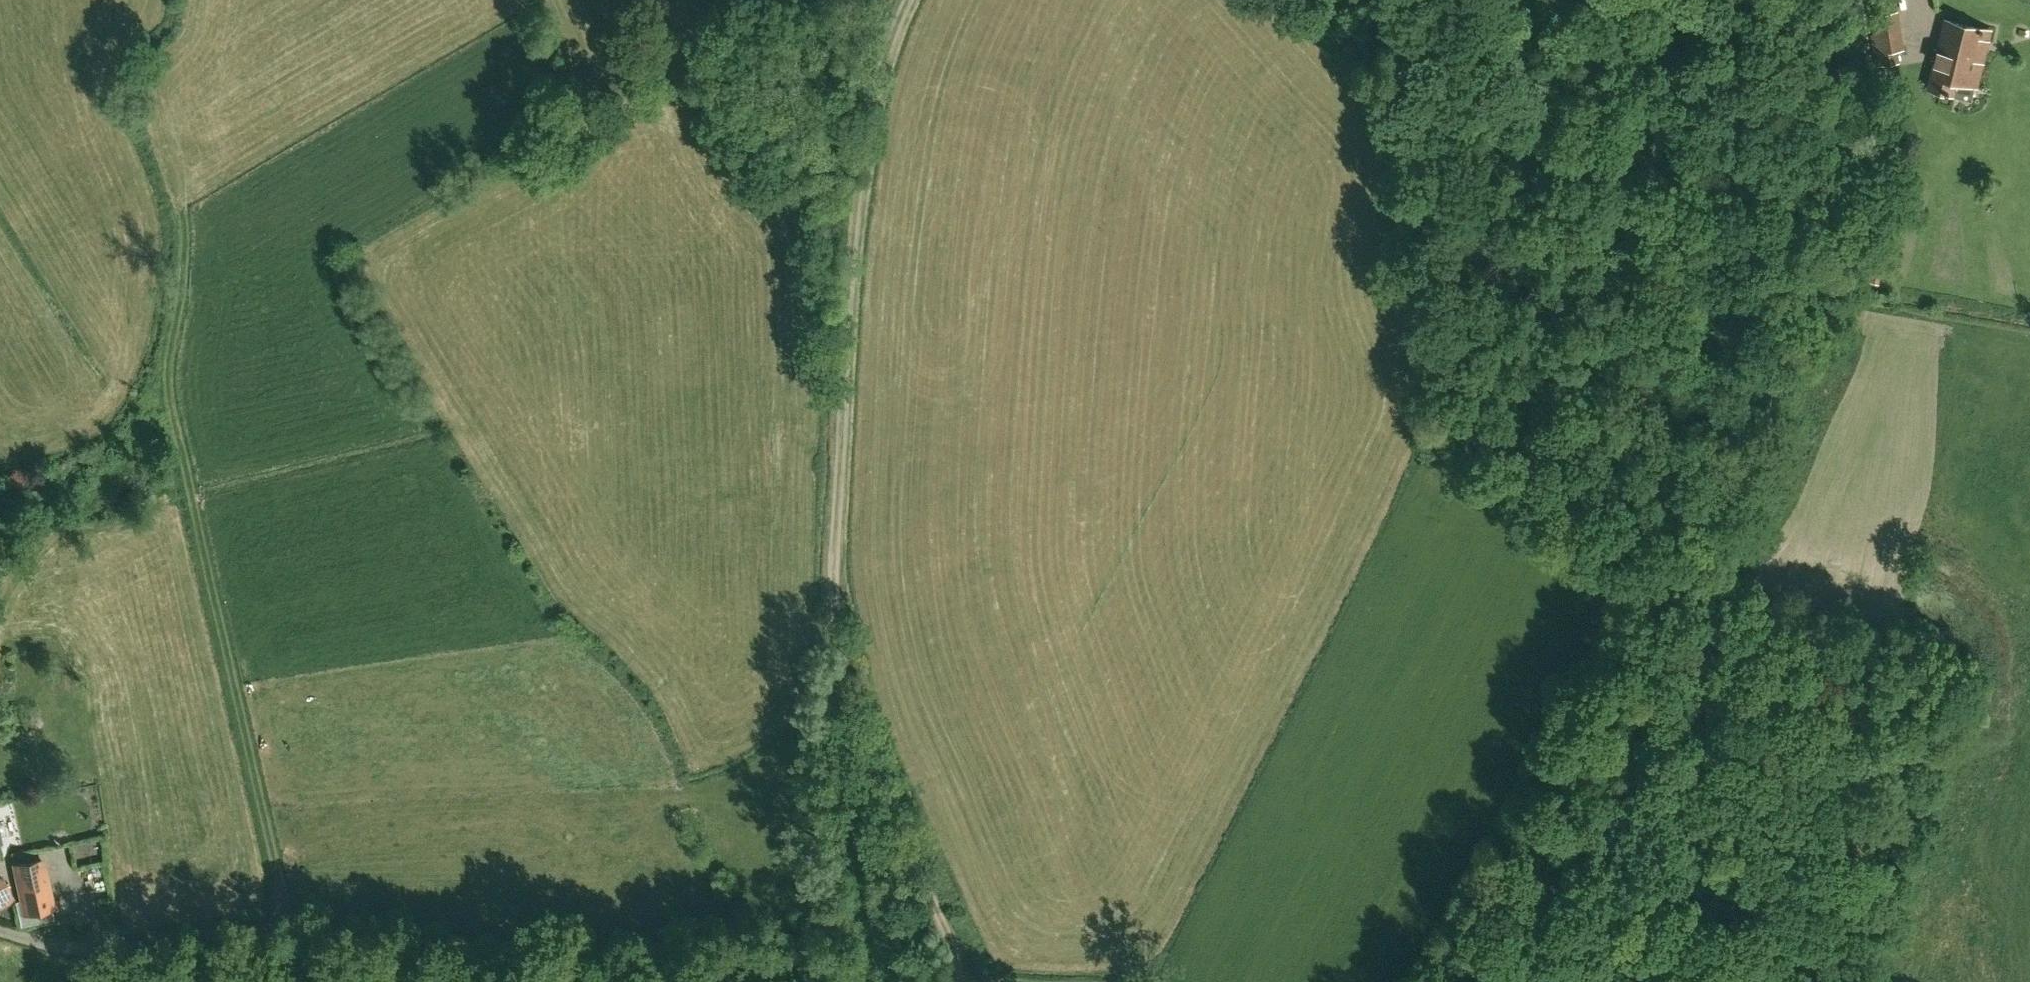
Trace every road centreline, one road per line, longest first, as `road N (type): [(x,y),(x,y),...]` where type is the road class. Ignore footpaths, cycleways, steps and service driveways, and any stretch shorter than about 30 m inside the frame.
road 1 (track): [(912,0),(885,55),(866,149),(838,547),(854,720)]
road 2 (unclassified): [(589,981),(469,954),(337,940),(278,937),(85,954),(0,936)]
road 3 (unclassified): [(1719,0),(1545,34),(1444,40),(1373,0)]

